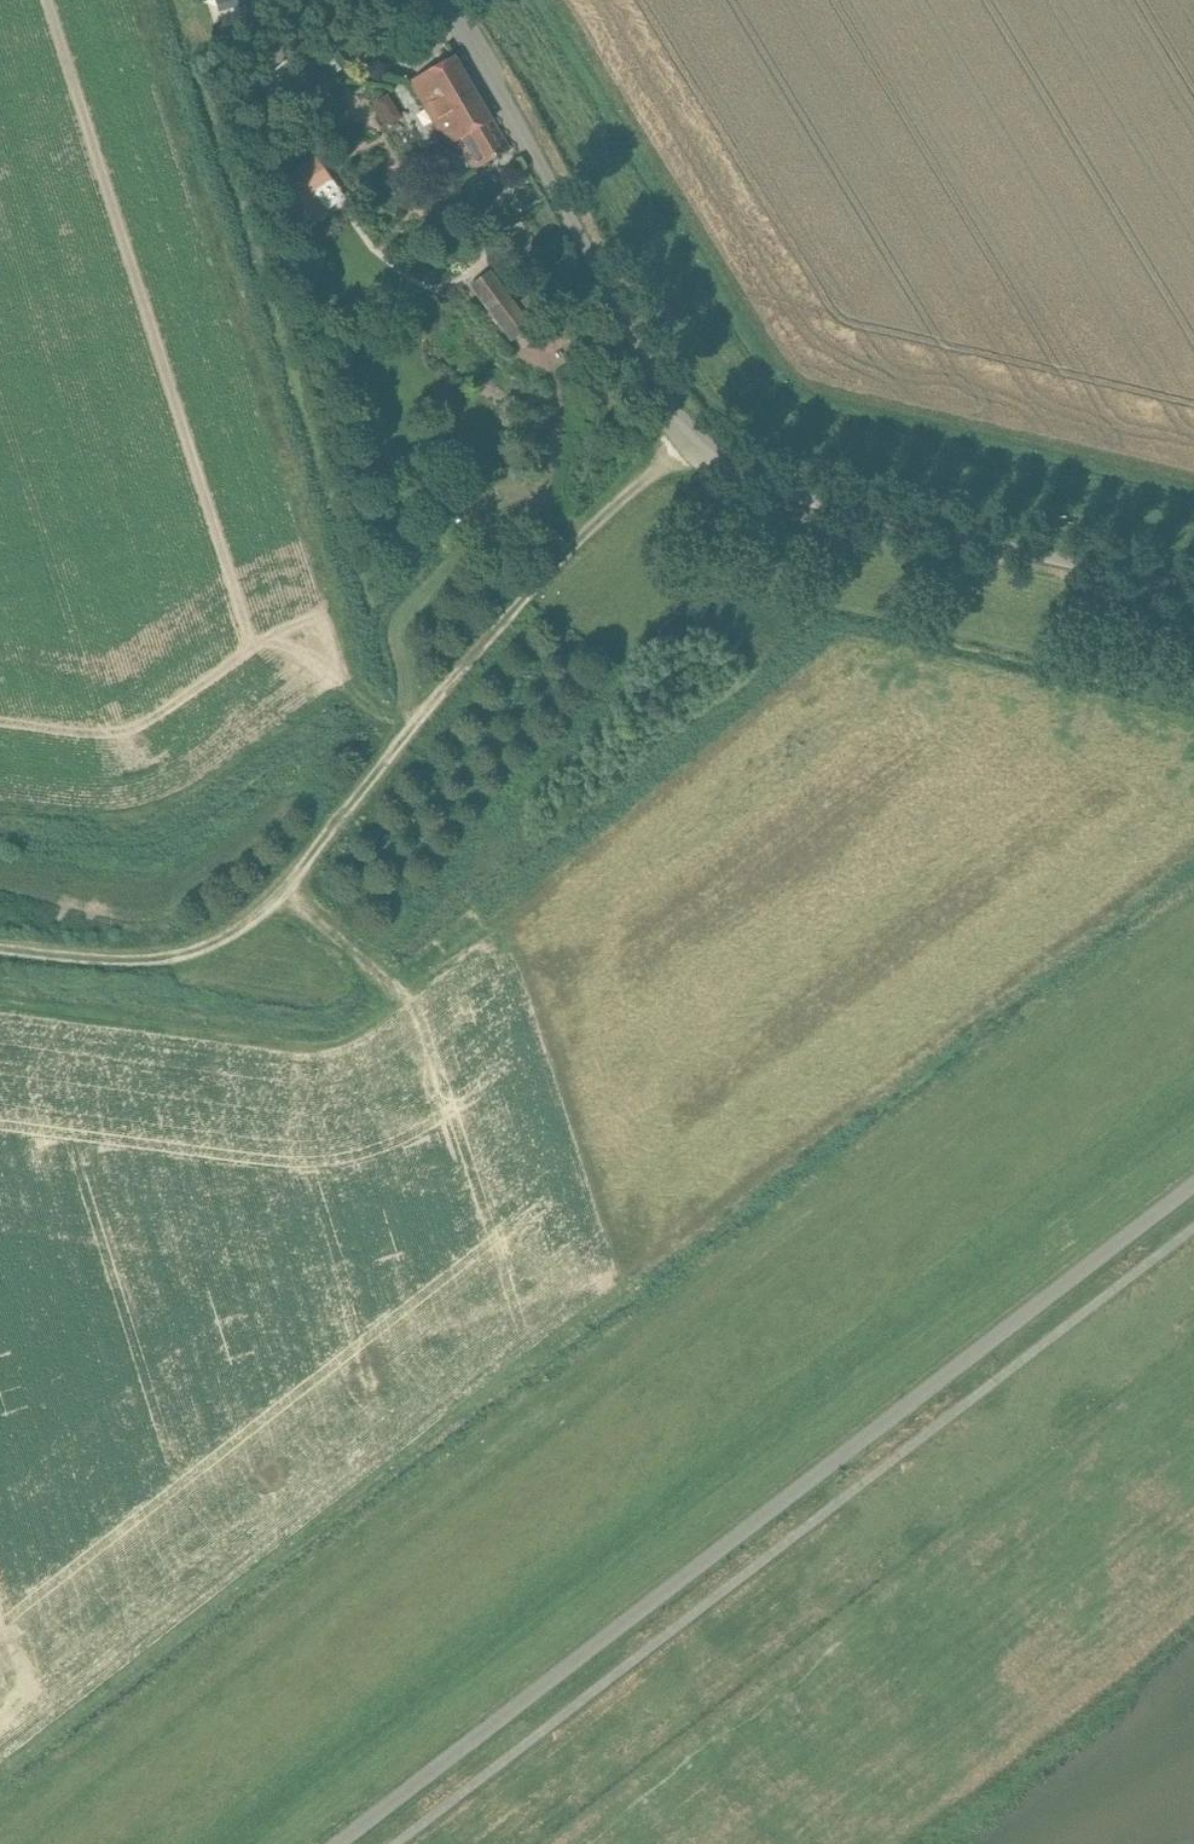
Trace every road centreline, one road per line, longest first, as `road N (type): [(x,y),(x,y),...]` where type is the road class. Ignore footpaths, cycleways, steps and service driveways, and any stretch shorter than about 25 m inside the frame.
road 1 (unclassified): [(338,1843),(1193,1183)]
road 2 (unclassified): [(1193,593),(893,526),(747,481),(689,443),(527,150),(433,0)]
road 3 (track): [(0,945),(142,963),(195,956),(265,913),(520,600),(689,443)]

